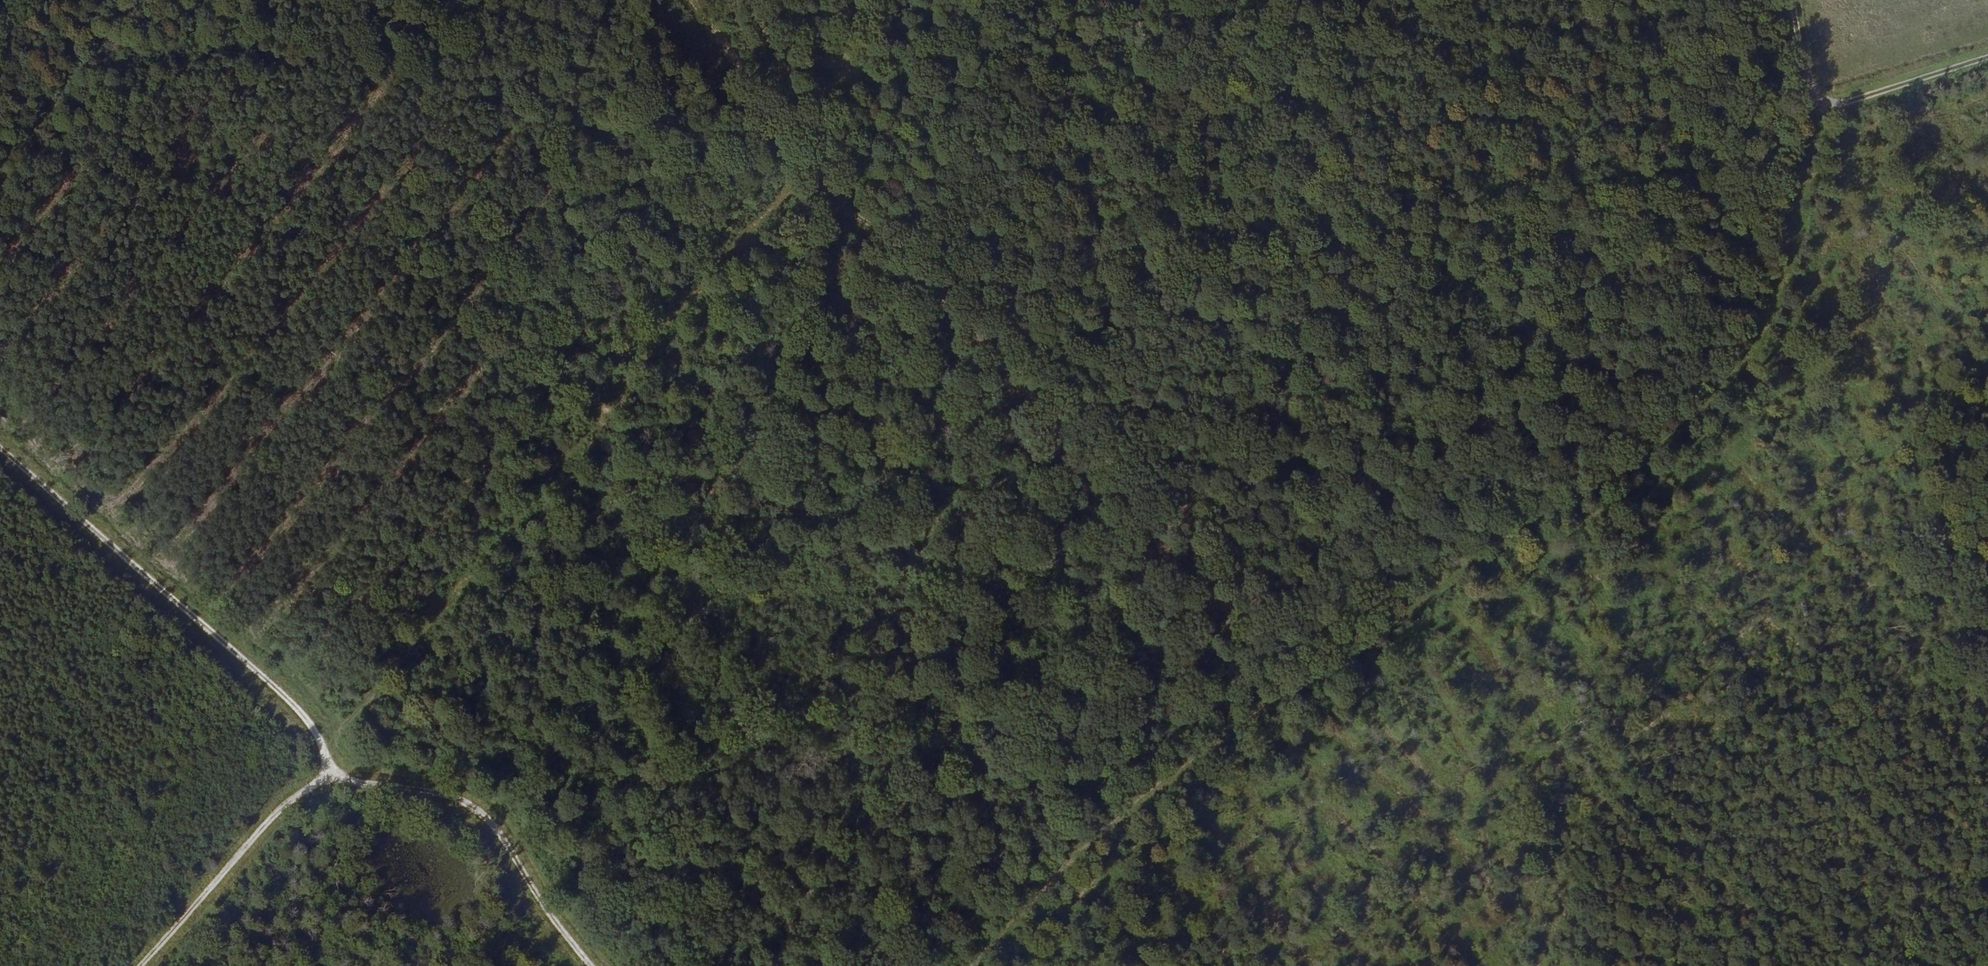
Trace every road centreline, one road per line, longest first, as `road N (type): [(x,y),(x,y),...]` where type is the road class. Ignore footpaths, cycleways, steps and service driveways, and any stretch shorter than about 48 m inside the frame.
road 1 (track): [(1829,97),(1795,254),(1765,332),(1716,395),(1667,438),(1218,746),(1094,843),(983,965)]
road 2 (track): [(0,449),(290,703),(338,777),(435,795),(478,812),(587,965)]
road 3 (track): [(145,965),(272,821),(338,777)]
road 4 (track): [(1829,97),(1987,52)]

